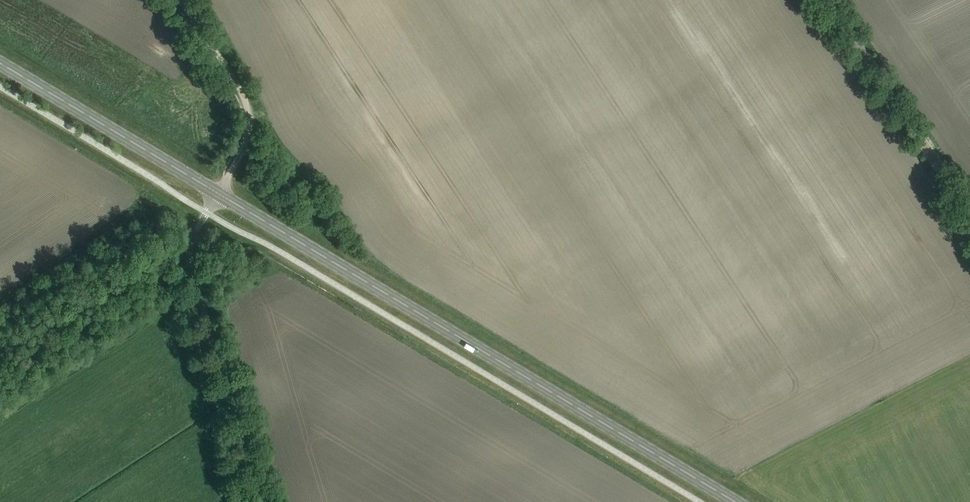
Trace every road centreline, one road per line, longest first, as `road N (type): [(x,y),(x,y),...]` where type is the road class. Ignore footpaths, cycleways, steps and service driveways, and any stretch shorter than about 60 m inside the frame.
road 1 (primary): [(736,501),(218,195)]
road 2 (unclassified): [(262,501),(190,262),(218,195)]
road 3 (primary): [(218,195),(0,64)]
road 4 (unclassified): [(833,0),(969,212)]
road 5 (track): [(226,180),(246,142),(247,106),(180,0)]

